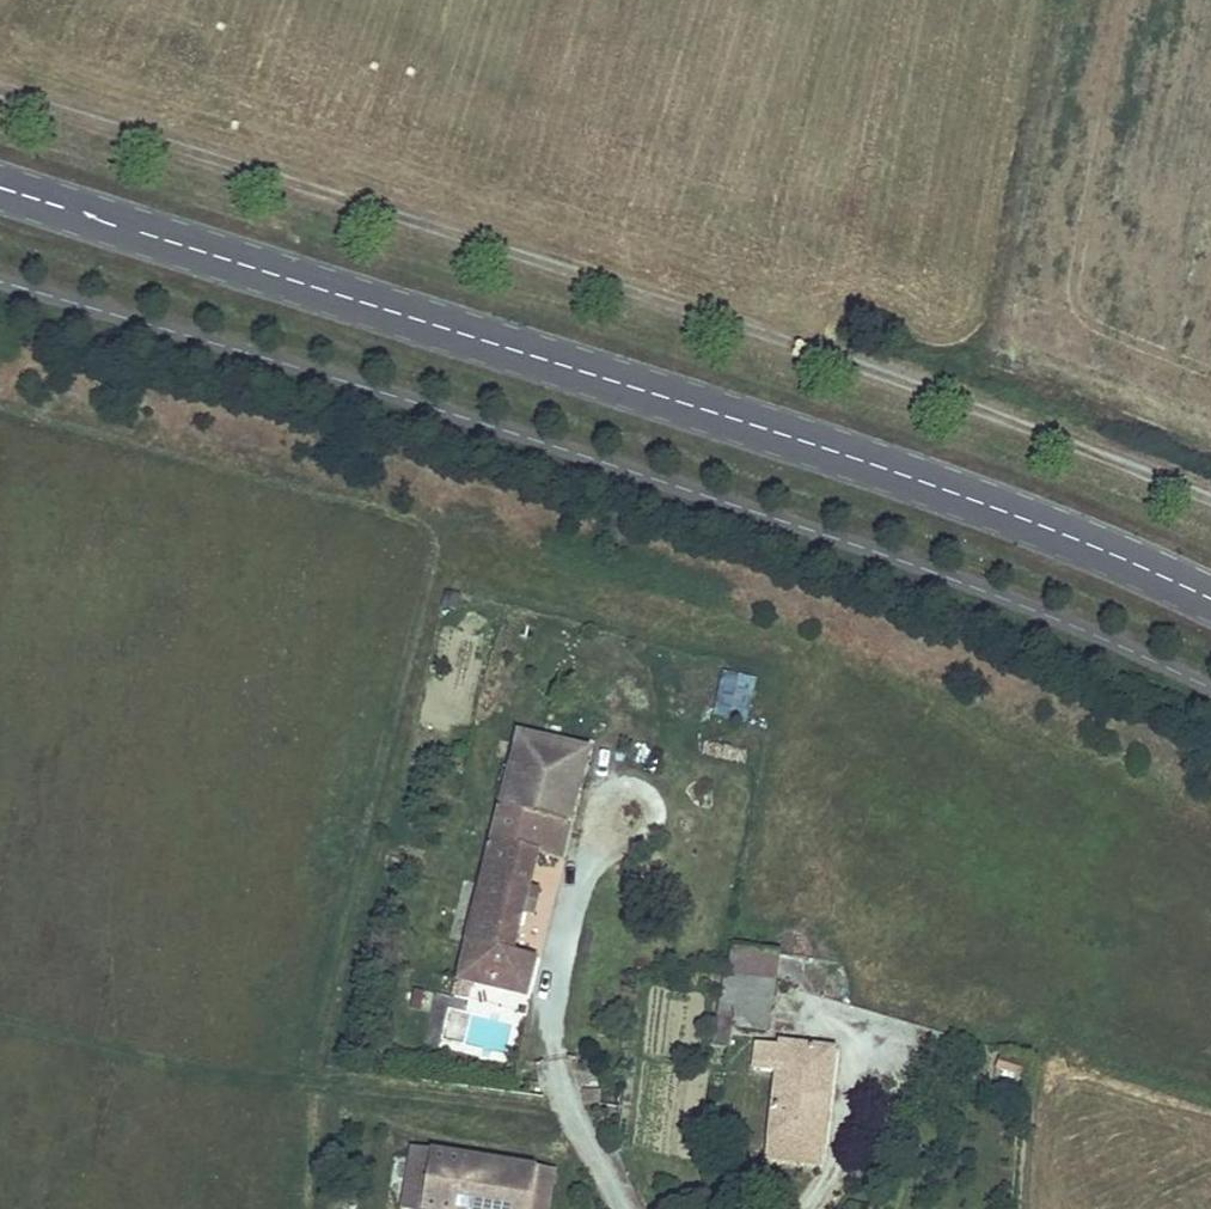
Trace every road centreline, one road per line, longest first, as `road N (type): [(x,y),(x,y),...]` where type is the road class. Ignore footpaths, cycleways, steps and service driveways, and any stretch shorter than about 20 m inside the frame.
road 1 (secondary): [(0,186),(882,465),(1210,599)]
road 2 (track): [(0,91),(913,380),(1210,497)]

